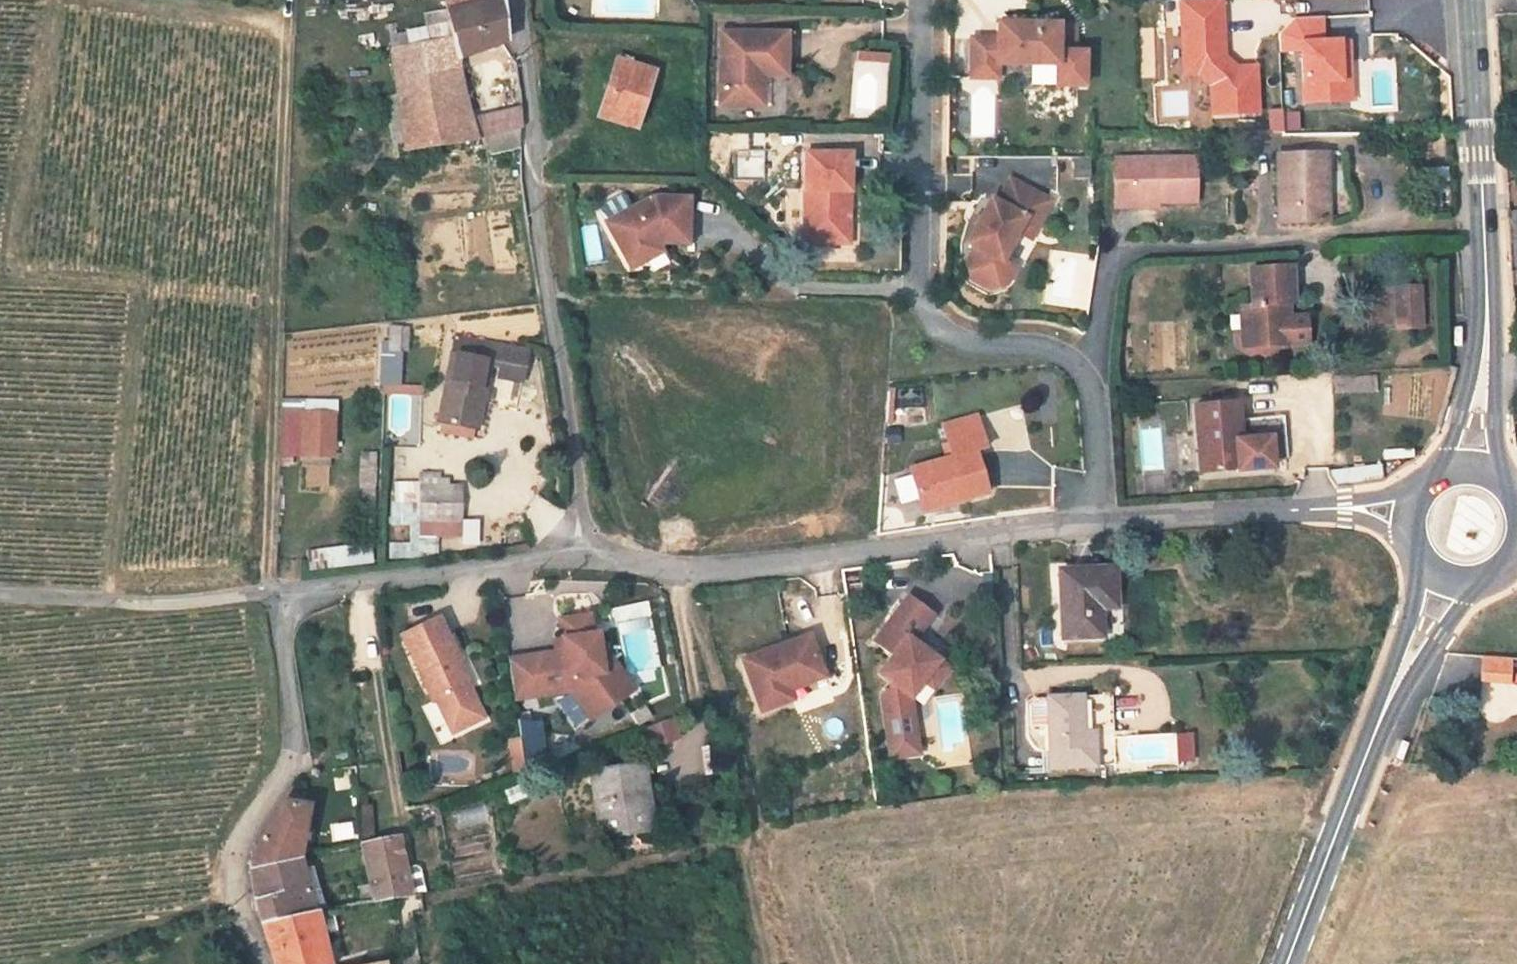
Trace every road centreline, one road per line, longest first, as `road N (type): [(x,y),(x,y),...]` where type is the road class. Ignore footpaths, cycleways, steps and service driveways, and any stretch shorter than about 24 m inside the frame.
road 1 (residential): [(522,0),(541,213),(572,397),(577,551)]
road 2 (residential): [(1102,515),(790,563),(681,570),(577,551)]
road 3 (residential): [(921,0),(916,296),(948,341),(1079,353)]
road 4 (secondary): [(1473,0),(1488,300),(1471,472)]
road 5 (secondary): [(1444,574),(1286,963)]
road 6 (unclassified): [(284,591),(294,729),(286,771),(254,817),(239,858),(241,910),(262,963)]
road 7 (residential): [(1413,513),(1102,515)]
road 8 (residential): [(1079,353),(1107,290),(1113,253),(1312,244)]
road 9 (unclassified): [(577,551),(284,591)]
road 10 (unclassified): [(284,591),(176,604),(0,595)]
road 11 (residential): [(1079,353),(1092,390),(1102,515)]

